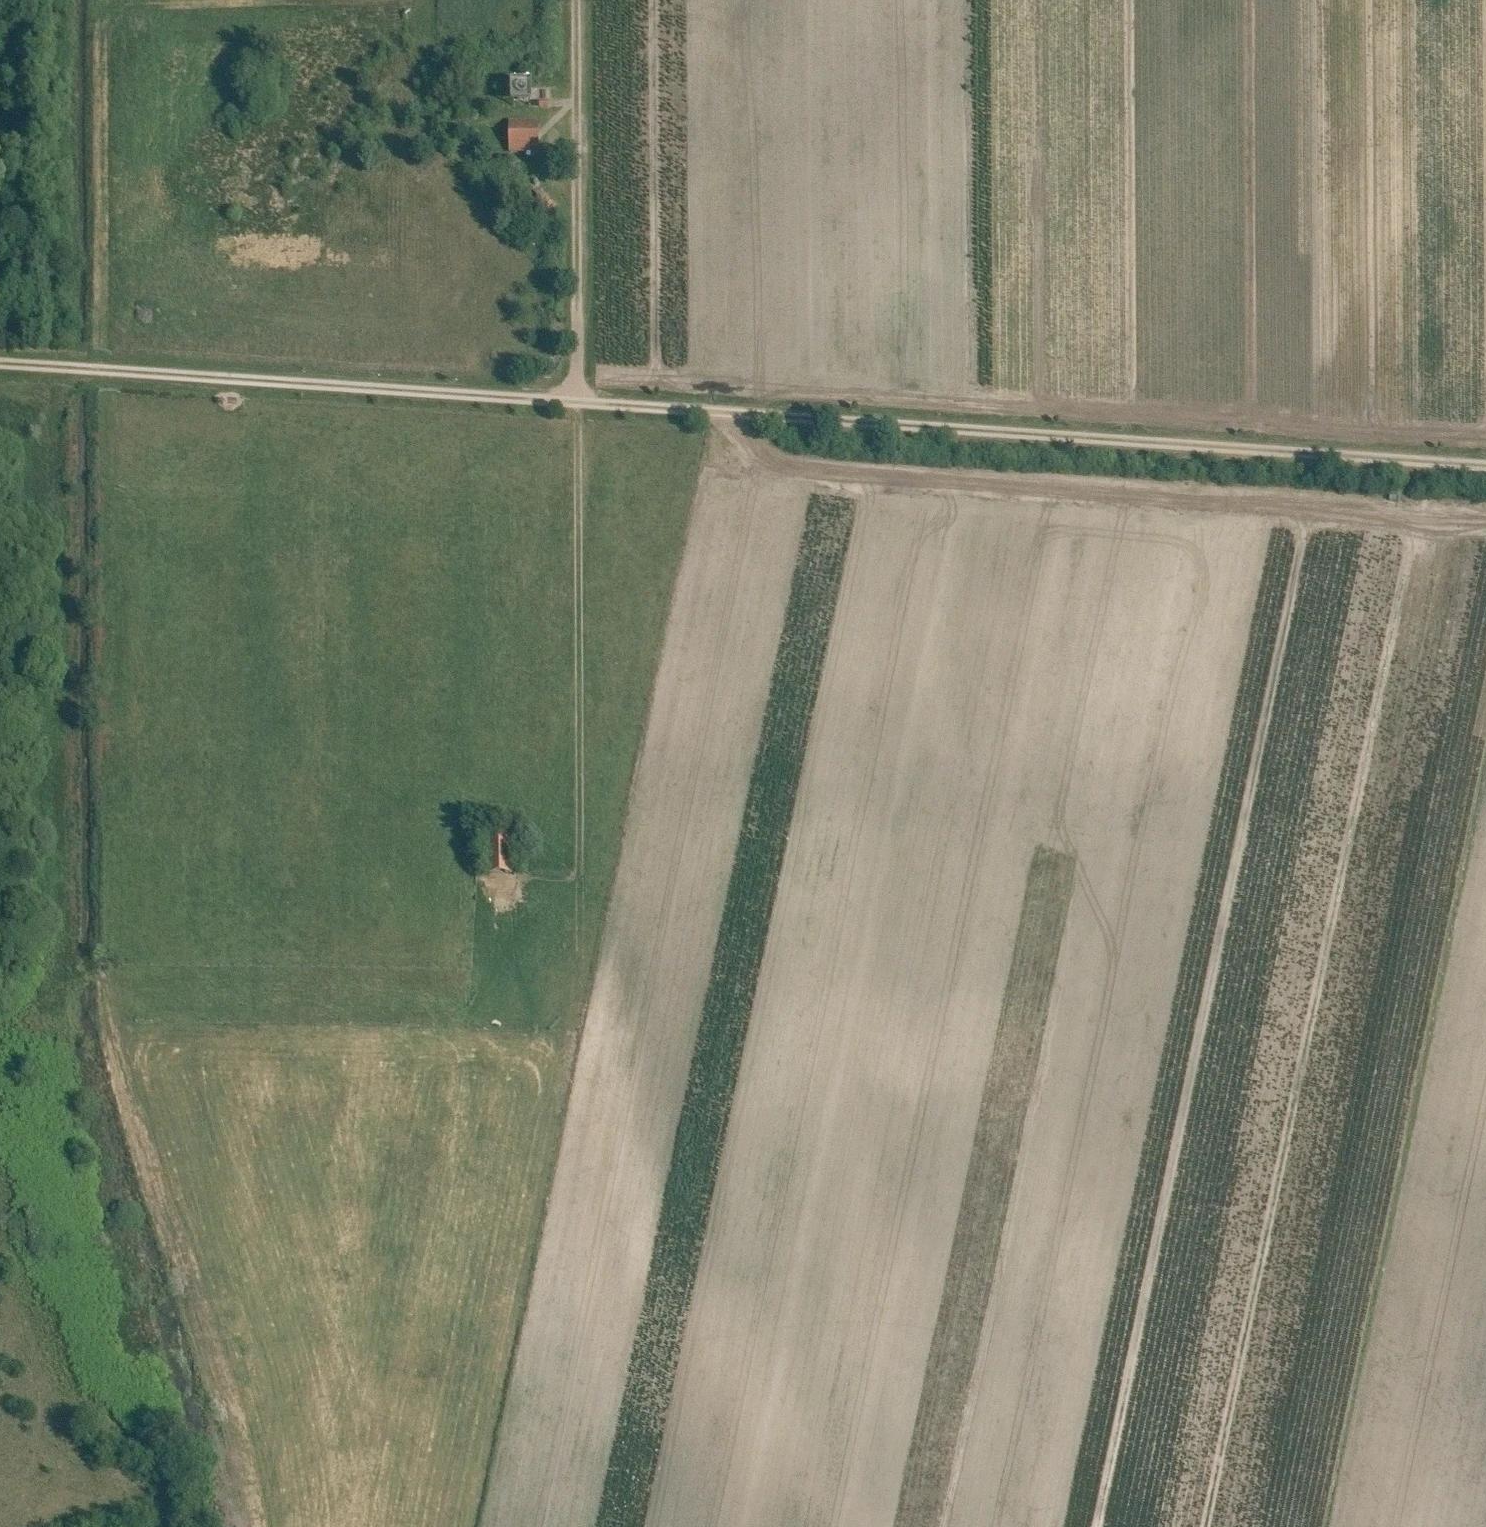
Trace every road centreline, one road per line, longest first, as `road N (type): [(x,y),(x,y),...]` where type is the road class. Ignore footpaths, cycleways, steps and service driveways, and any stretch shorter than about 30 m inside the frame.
road 1 (track): [(0,357),(1485,465)]
road 2 (track): [(577,403),(585,0)]

